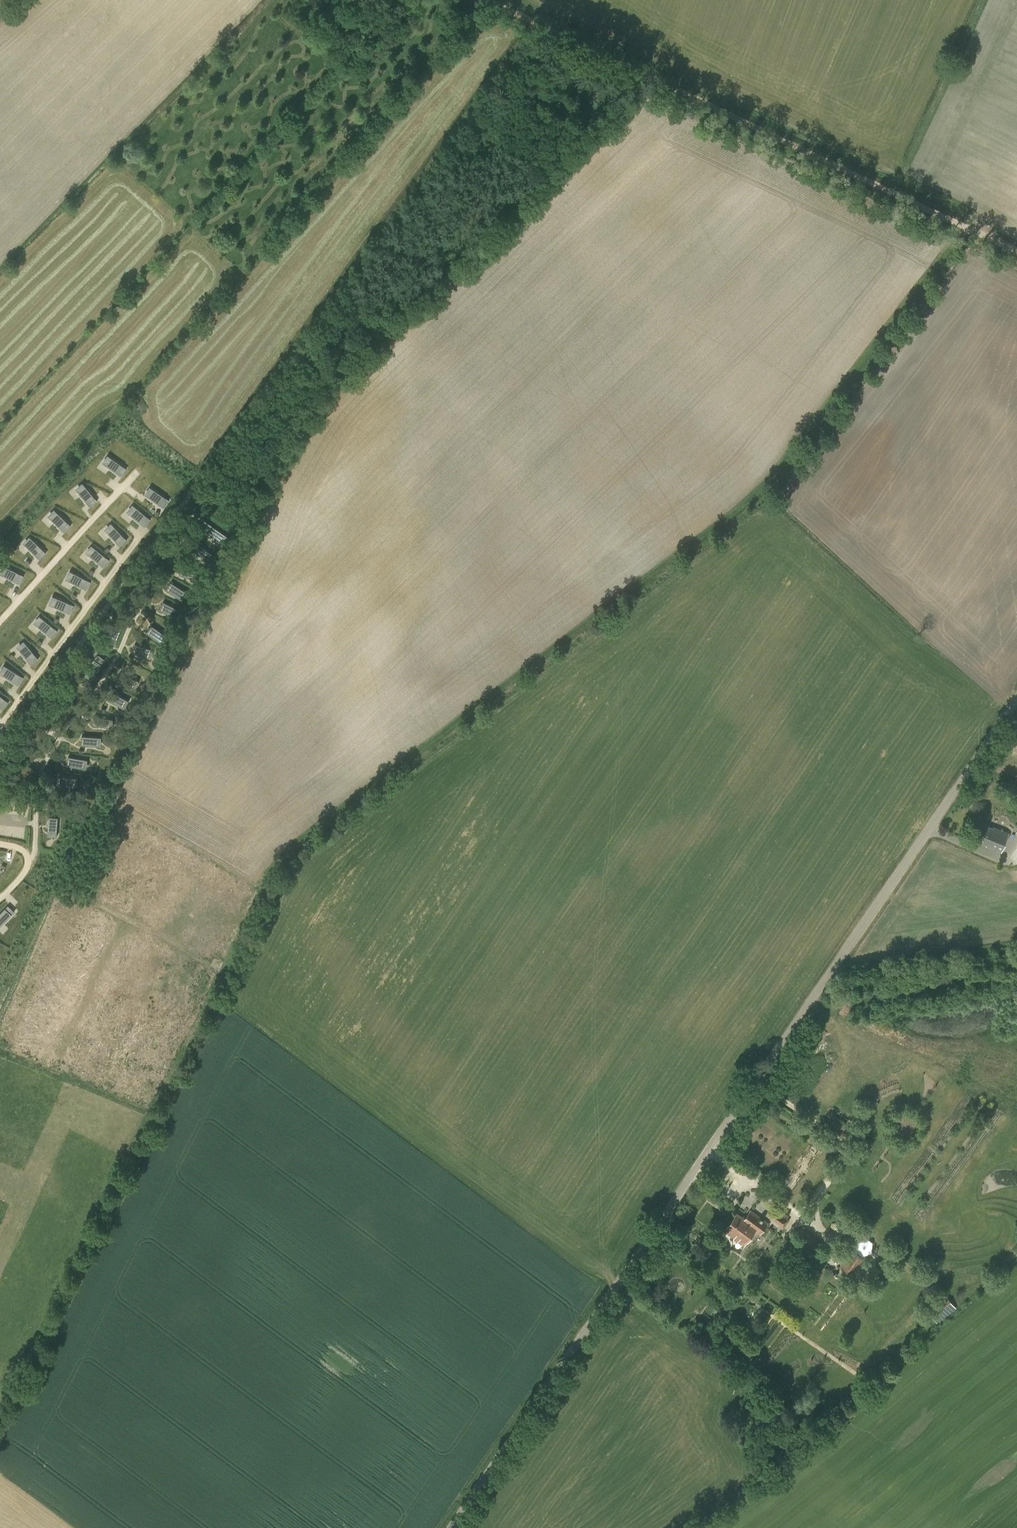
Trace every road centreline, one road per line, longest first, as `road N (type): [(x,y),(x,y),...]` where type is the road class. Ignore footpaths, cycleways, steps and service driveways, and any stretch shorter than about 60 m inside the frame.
road 1 (tertiary): [(452,1527),(1016,704)]
road 2 (track): [(536,25),(1016,252)]
road 3 (track): [(186,498),(0,752)]
road 4 (track): [(135,614),(75,721),(52,743),(0,756)]

